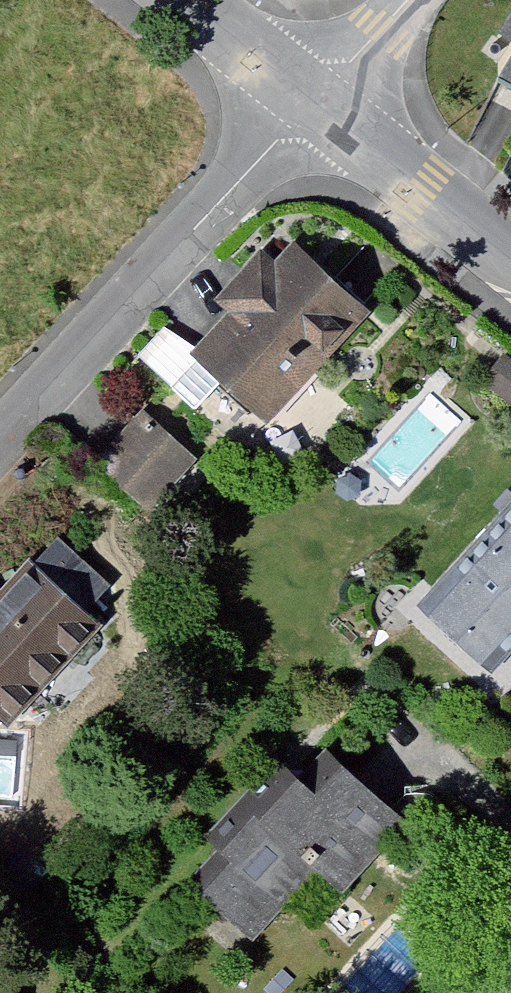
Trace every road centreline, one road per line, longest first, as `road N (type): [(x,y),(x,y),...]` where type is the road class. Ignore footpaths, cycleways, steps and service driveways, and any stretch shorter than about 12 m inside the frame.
road 1 (residential): [(0,415),(308,100)]
road 2 (residential): [(308,100),(510,263)]
road 3 (residential): [(190,0),(308,100)]
road 4 (residential): [(308,100),(397,0)]

